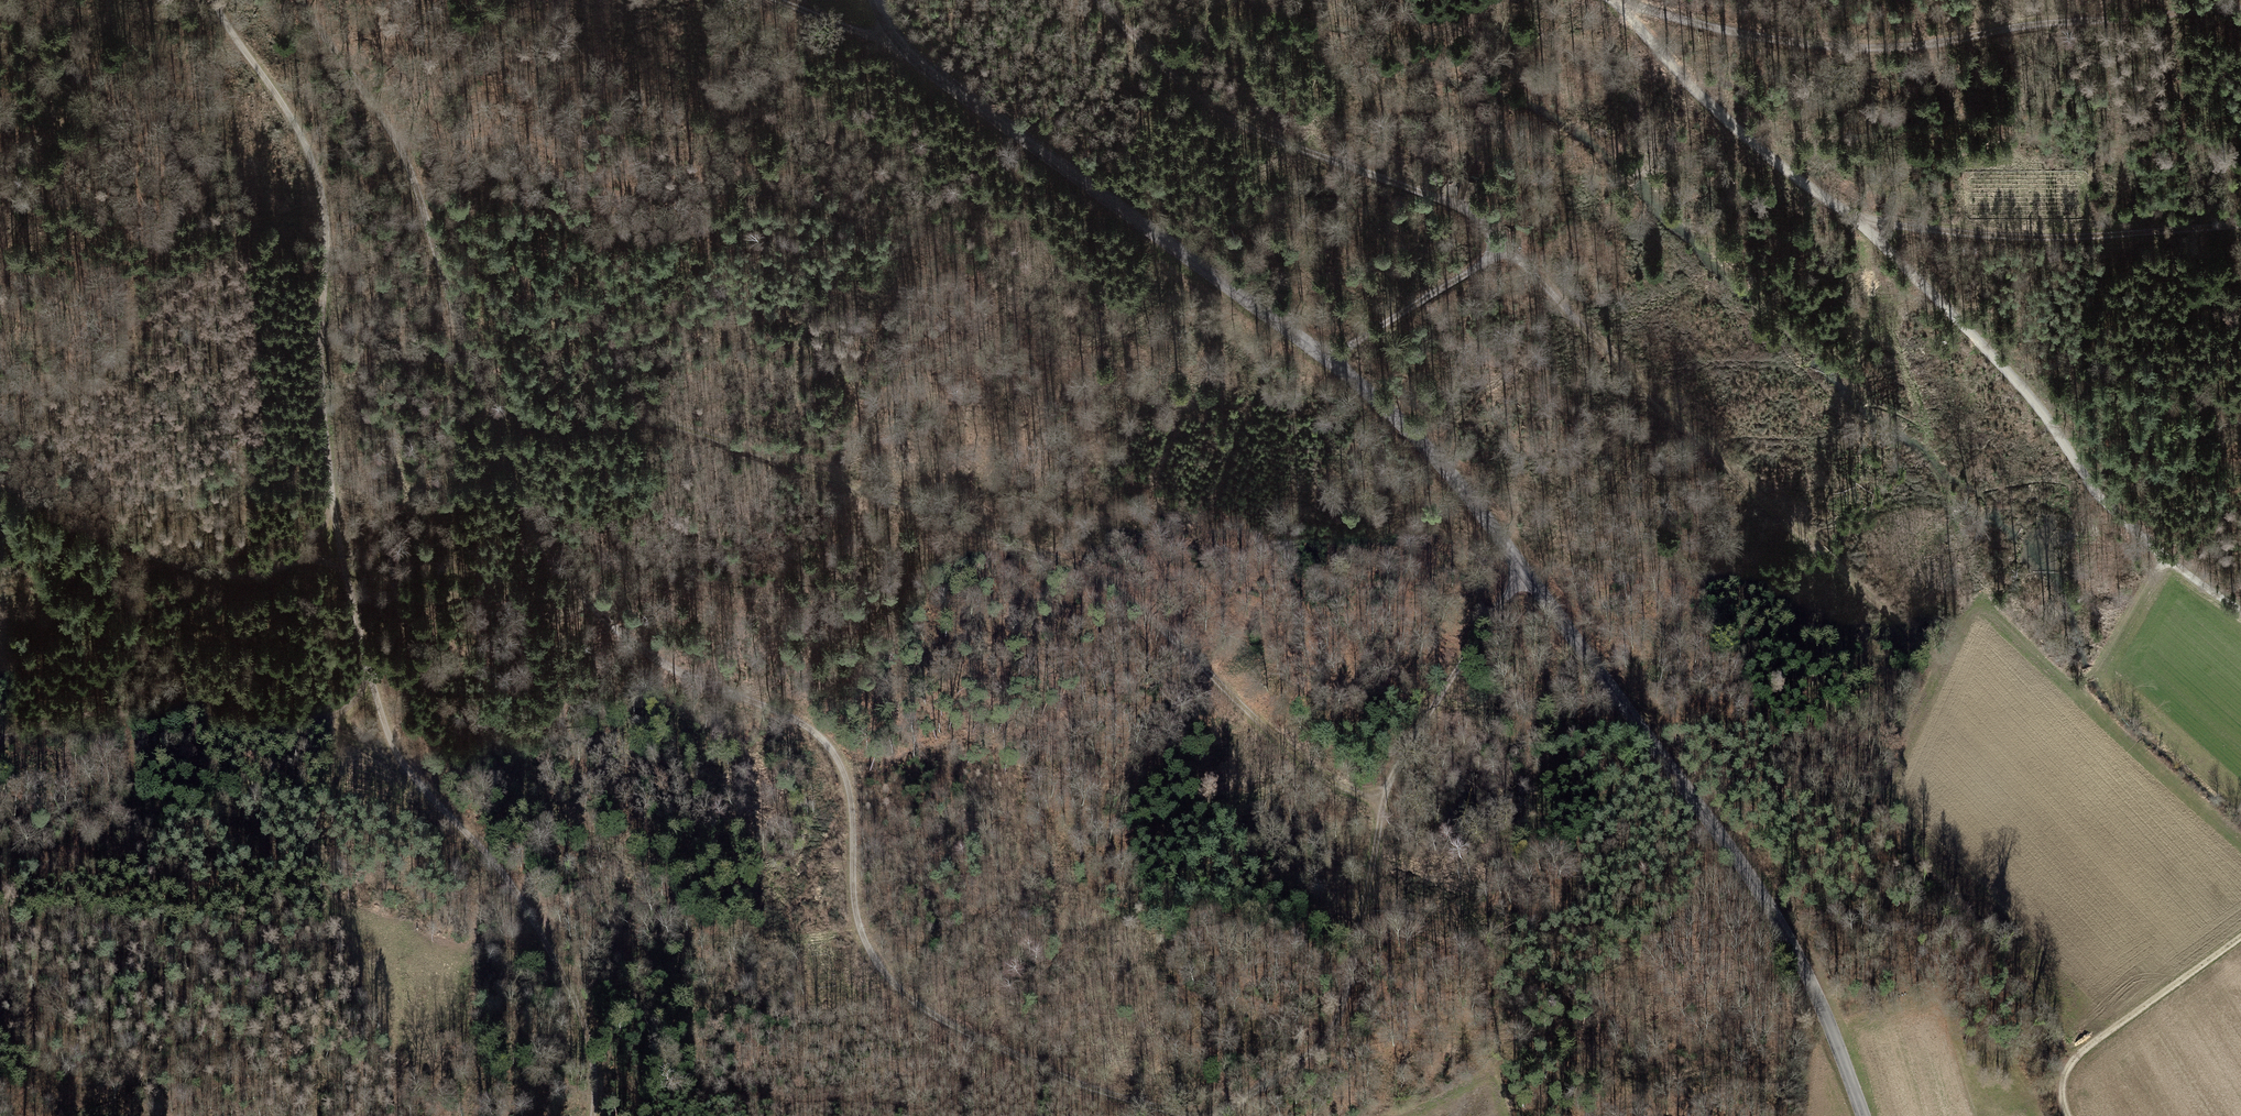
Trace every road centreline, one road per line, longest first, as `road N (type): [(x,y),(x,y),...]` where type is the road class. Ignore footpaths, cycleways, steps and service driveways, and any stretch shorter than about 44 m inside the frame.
road 1 (track): [(301,0),(403,149),(530,536),(596,623),(656,676),(801,730),(827,748),(846,779),(857,919),(913,1004),(1087,1086),(1191,1115)]
road 2 (unclassified): [(1864,1115),(1794,950),(1720,837),(1429,449),(1332,362),(923,66),(893,36),(877,0)]
road 3 (track): [(215,0),(295,121),(319,183),(327,232),(328,459),(356,622),(387,729),(422,787),(508,881),(553,958),(593,1060),(594,1115)]
road 4 (track): [(1094,0),(1181,91),(1232,124),(1478,216),(1916,641)]
road 5 (track): [(1383,808),(1279,742),(1097,579),(1039,552),(645,419),(552,423),(490,415)]
road 6 (track): [(2240,610),(2124,520),(1995,355),(1667,64),(1618,0)]
road 7 (track): [(1523,570),(1398,761),(1334,1027),(1302,1060),(1215,1115)]
road 8 (track): [(1625,0),(1713,28),(1866,48),(2240,10)]
road 9 (track): [(1845,217),(2052,237),(2240,225)]
road 10 (track): [(368,671),(355,701),(330,718),(157,711),(0,740)]
road 11 (track): [(0,483),(141,553),(235,577),(295,561),(335,507)]
road 12 (track): [(2240,844),(2084,704),(2081,687),(2165,558)]
road 13 (track): [(2240,938),(2085,1049),(2063,1079),(2065,1115)]
road 14 (track): [(1510,246),(1332,362)]
road 15 (track): [(770,0),(862,36),(893,36)]

